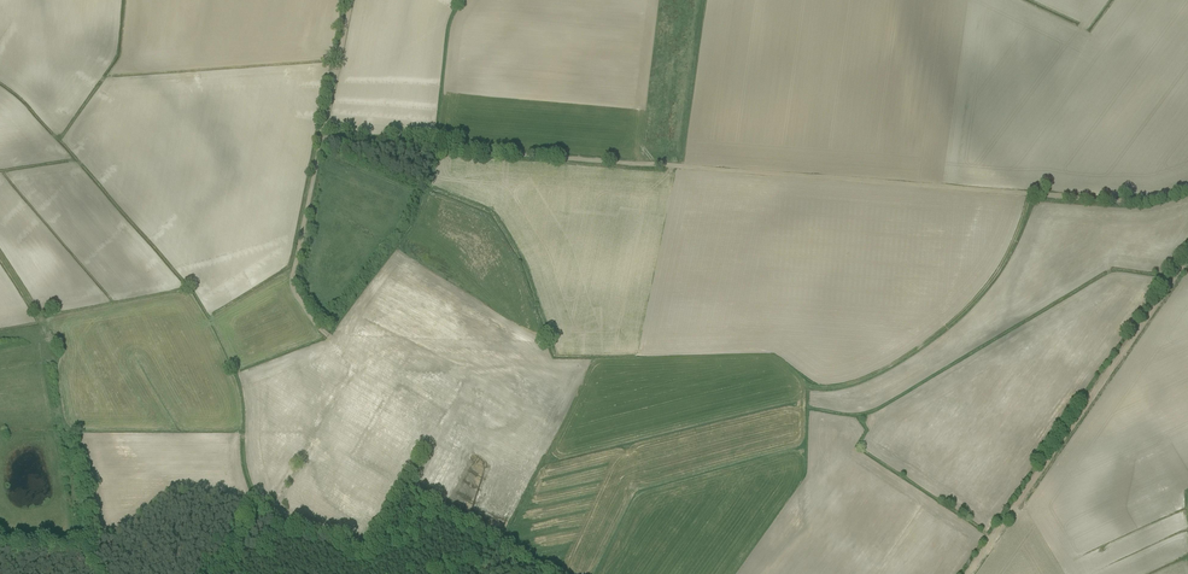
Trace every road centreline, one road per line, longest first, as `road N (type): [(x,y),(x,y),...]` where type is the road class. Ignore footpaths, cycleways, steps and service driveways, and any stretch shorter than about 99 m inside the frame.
road 1 (track): [(1187,188),(1131,201),(321,137)]
road 2 (track): [(321,137),(292,281),(348,372),(284,486),(247,515)]
road 3 (track): [(1187,259),(967,573)]
road 4 (track): [(359,573),(363,555),(247,515),(203,573)]
road 5 (track): [(351,0),(321,137)]

